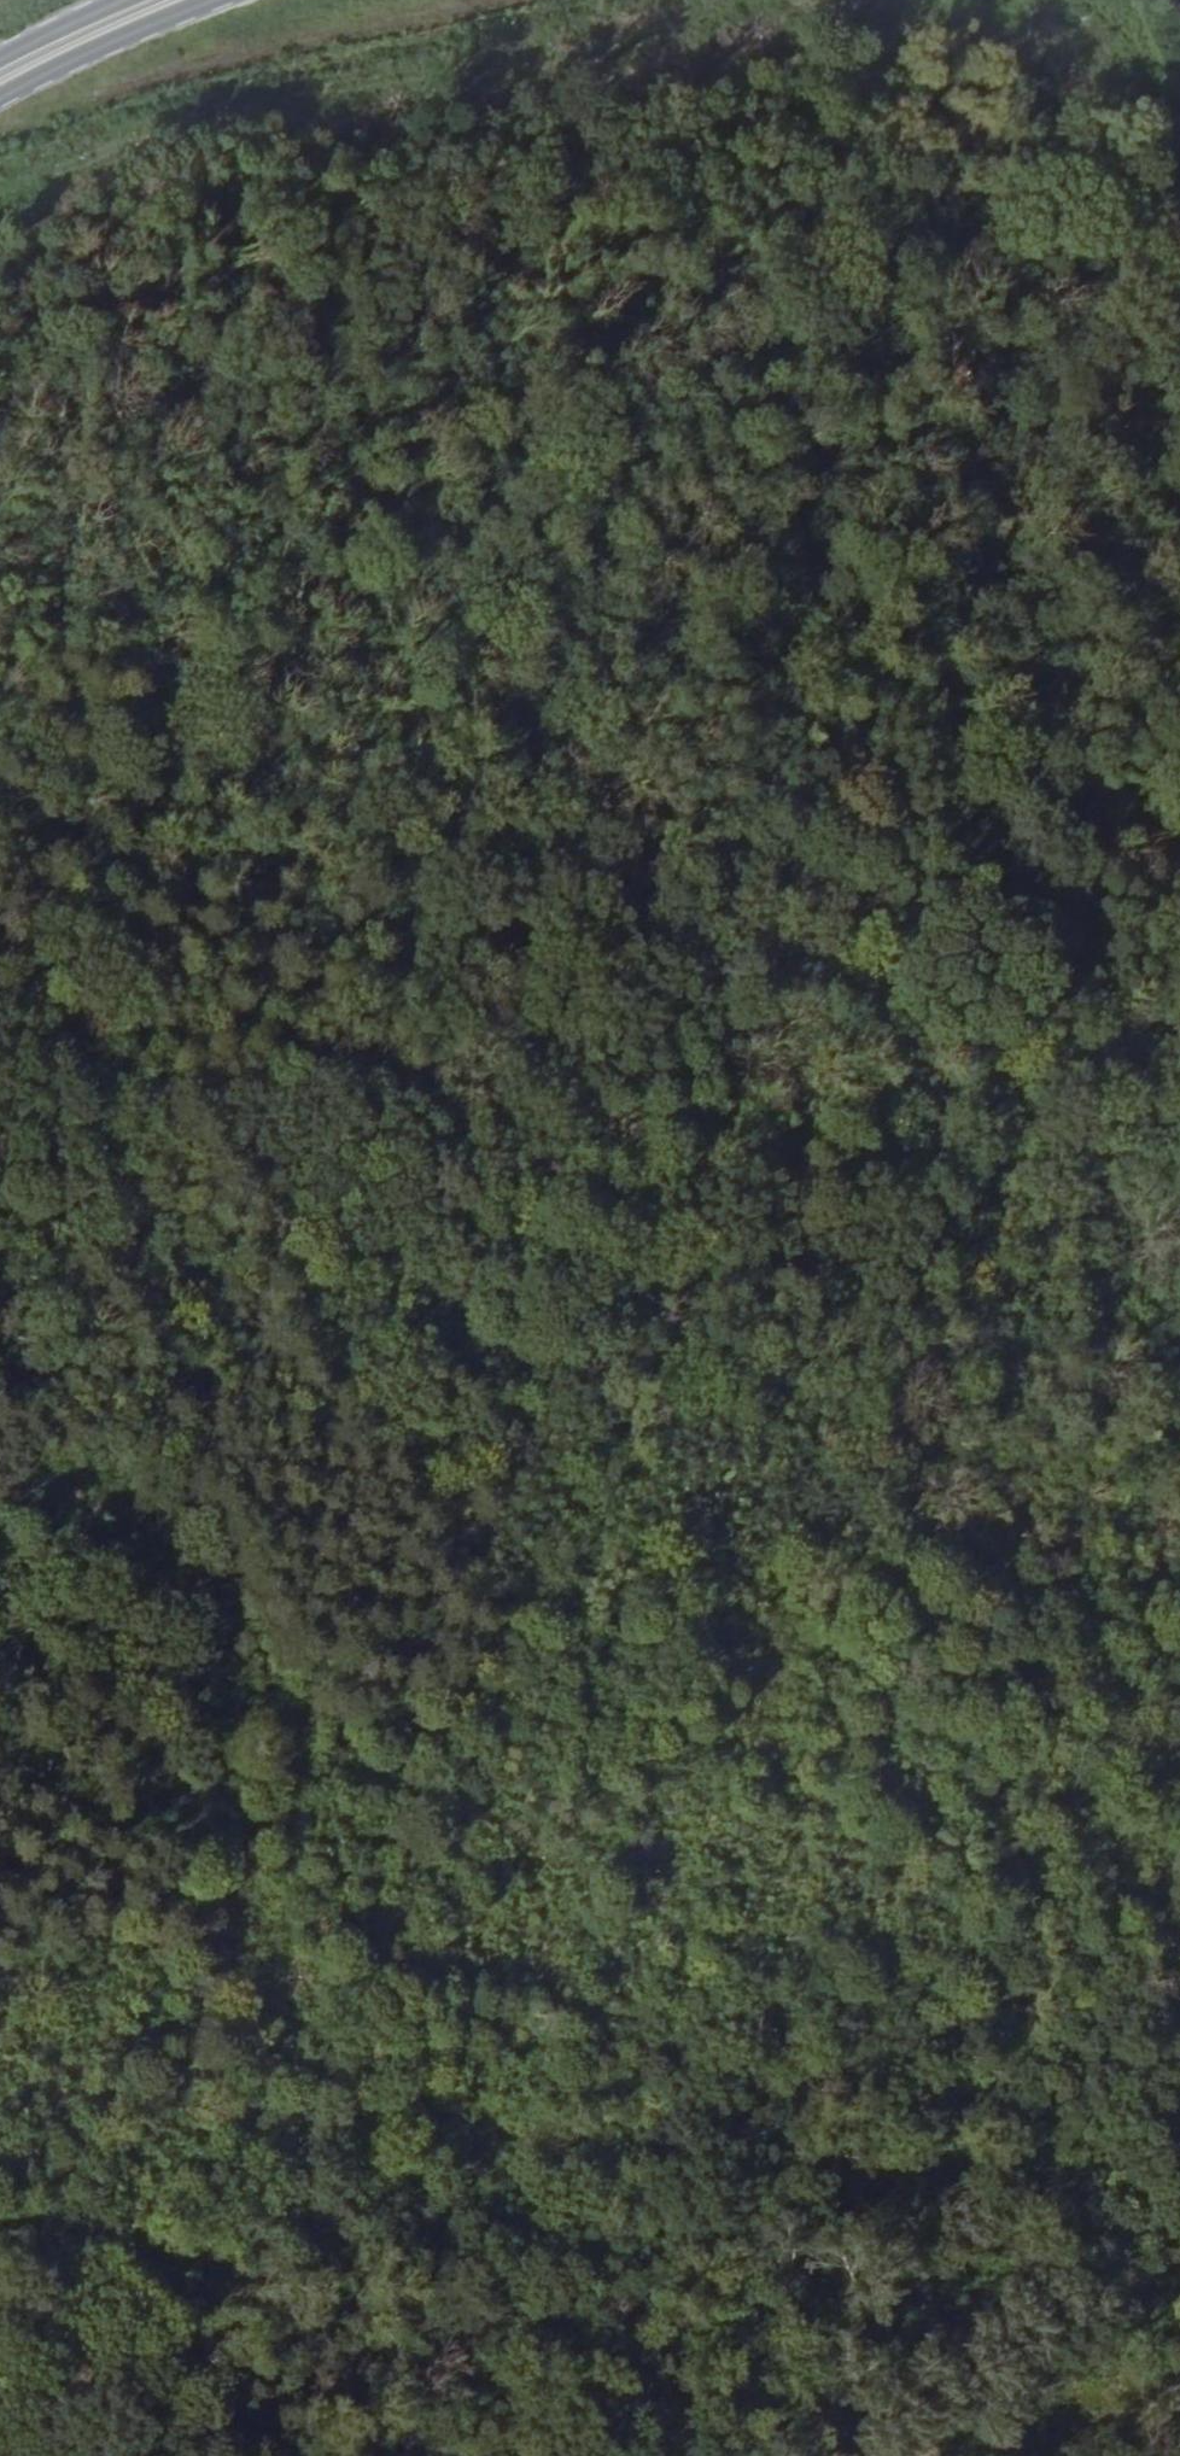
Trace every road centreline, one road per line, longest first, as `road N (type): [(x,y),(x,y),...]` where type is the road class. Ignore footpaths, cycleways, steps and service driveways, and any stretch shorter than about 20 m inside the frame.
road 1 (secondary): [(0,105),(126,35),(220,0)]
road 2 (secondary): [(124,0),(0,60)]

